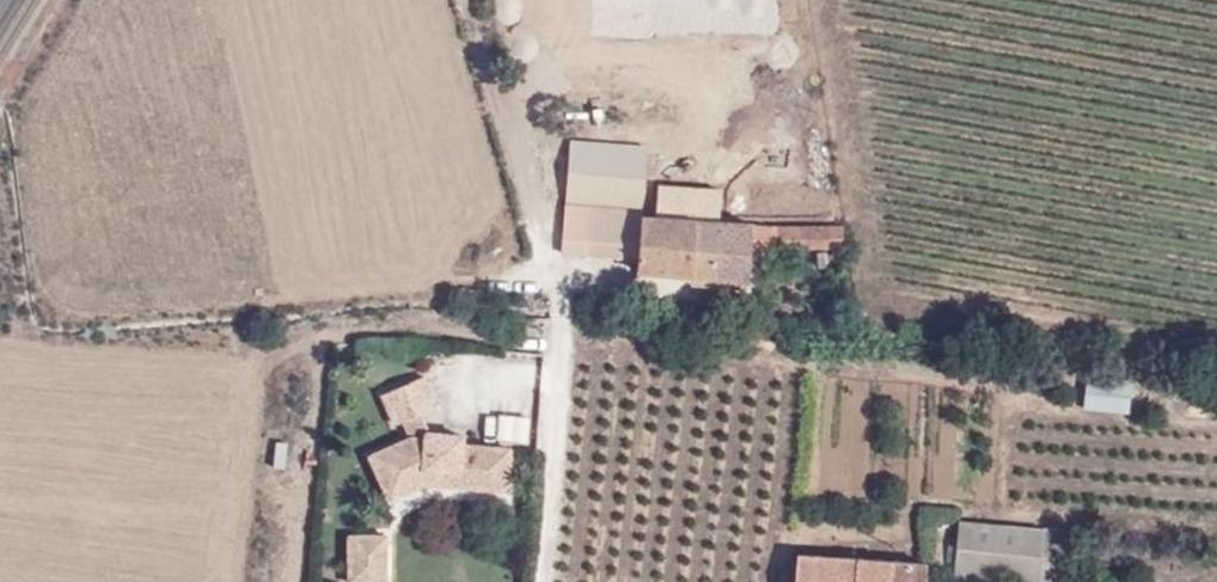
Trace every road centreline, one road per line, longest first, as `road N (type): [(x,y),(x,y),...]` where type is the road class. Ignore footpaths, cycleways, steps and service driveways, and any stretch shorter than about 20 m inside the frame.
road 1 (residential): [(543,581),(567,343)]

